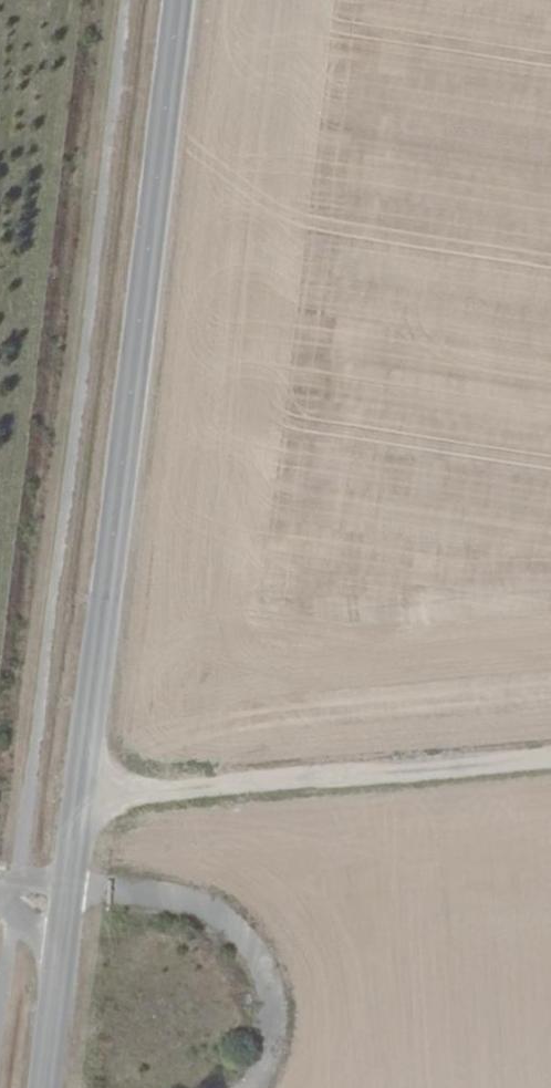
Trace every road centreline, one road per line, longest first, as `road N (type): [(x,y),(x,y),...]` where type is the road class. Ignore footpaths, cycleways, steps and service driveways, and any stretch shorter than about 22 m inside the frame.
road 1 (tertiary): [(184,0),(53,1087)]
road 2 (track): [(93,789),(196,788),(550,756)]

